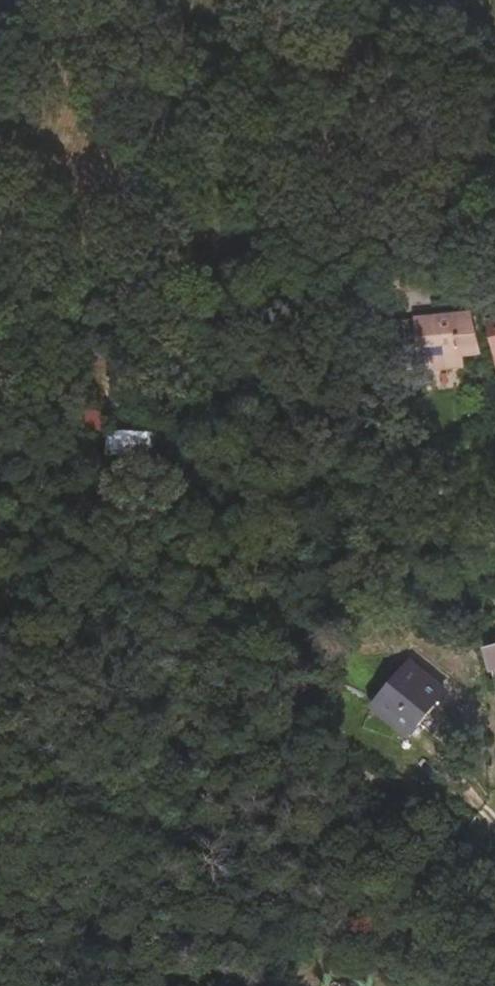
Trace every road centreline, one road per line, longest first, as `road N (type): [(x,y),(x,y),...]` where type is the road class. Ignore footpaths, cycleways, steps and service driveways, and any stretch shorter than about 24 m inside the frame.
road 1 (residential): [(0,341),(494,297)]

